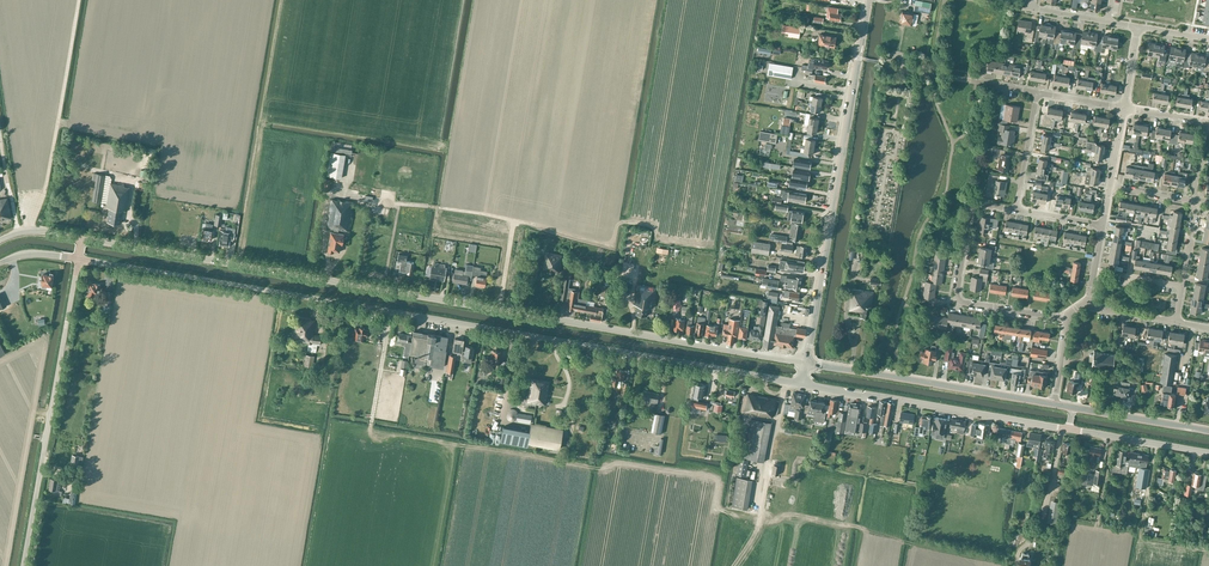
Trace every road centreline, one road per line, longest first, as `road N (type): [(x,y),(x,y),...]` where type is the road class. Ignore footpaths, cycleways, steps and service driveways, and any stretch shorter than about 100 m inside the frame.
road 1 (unclassified): [(79,259),(803,384)]
road 2 (tertiary): [(806,362),(82,238)]
road 3 (tertiary): [(806,362),(868,0)]
road 4 (unclassified): [(23,565),(79,259)]
road 5 (unclassified): [(1069,429),(803,384)]
road 6 (tertiary): [(1053,404),(806,362)]
road 7 (residential): [(1067,318),(960,302),(973,202)]
road 8 (unclassified): [(1208,452),(1069,429)]
road 9 (tertiary): [(1208,431),(1072,408)]
road 10 (residential): [(1037,92),(903,66)]

